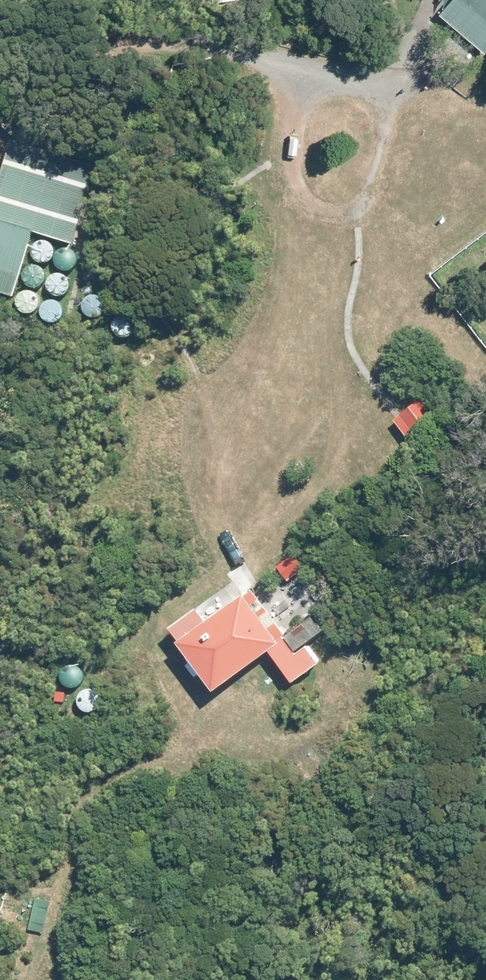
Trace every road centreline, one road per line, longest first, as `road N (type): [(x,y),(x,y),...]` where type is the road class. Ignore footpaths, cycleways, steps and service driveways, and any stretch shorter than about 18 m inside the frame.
road 1 (unclassified): [(311,90),(341,79),(370,84),(386,98),(393,126),(380,190),(348,222),(321,213),(298,191),(296,107)]
road 2 (unclassified): [(0,35),(177,37),(280,63),(311,90)]

